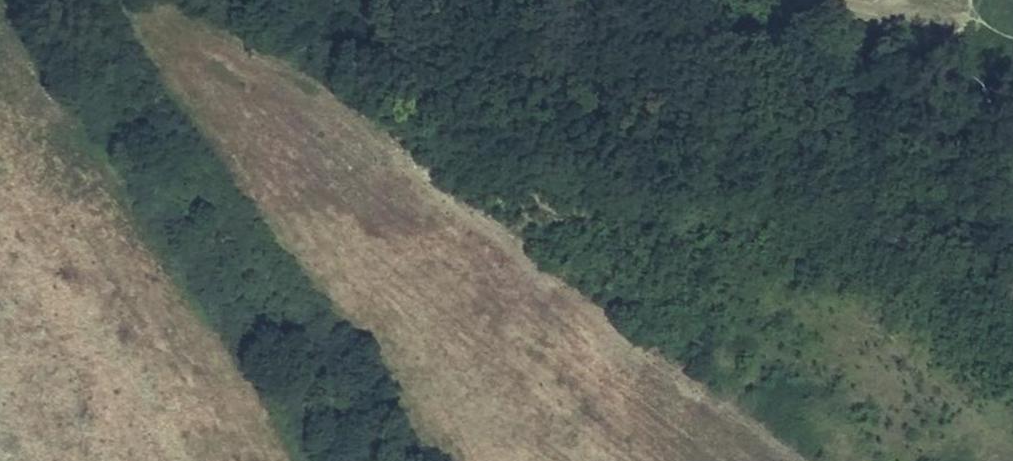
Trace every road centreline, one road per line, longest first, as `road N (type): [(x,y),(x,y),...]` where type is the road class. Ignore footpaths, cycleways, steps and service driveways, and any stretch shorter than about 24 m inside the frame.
road 1 (track): [(1012,31),(849,0)]

